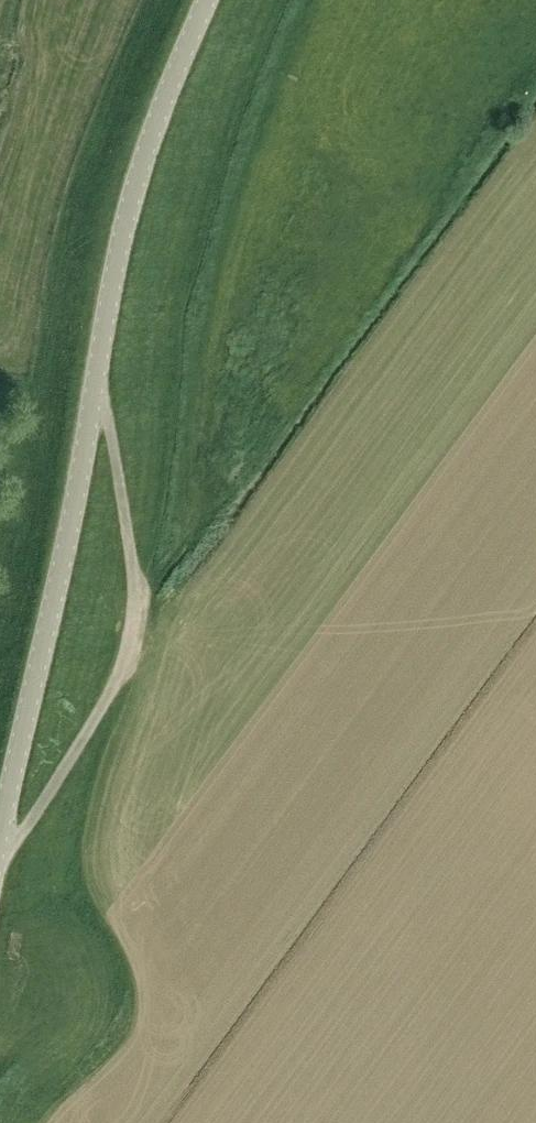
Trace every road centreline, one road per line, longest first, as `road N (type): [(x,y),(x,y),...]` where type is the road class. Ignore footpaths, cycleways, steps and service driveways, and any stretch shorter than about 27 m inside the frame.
road 1 (tertiary): [(0,834),(124,216),(200,0)]
road 2 (track): [(0,844),(24,828),(128,661),(142,608),(106,403),(92,392)]

